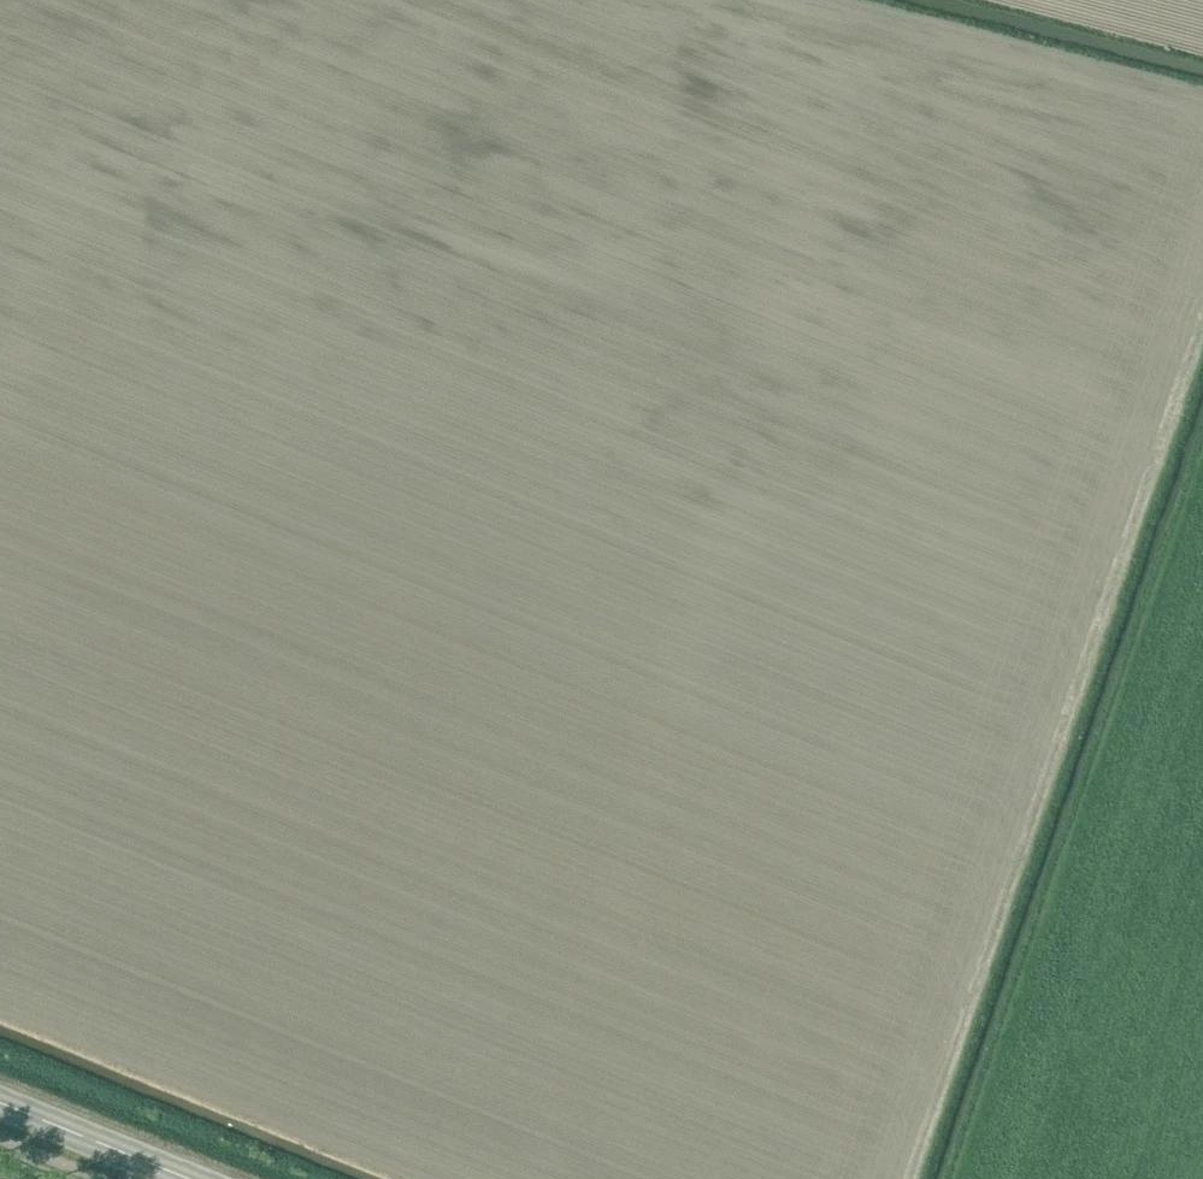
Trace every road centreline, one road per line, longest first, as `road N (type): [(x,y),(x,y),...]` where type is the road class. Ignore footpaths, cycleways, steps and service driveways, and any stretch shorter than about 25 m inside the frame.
road 1 (primary): [(191,1178),(0,1102)]

